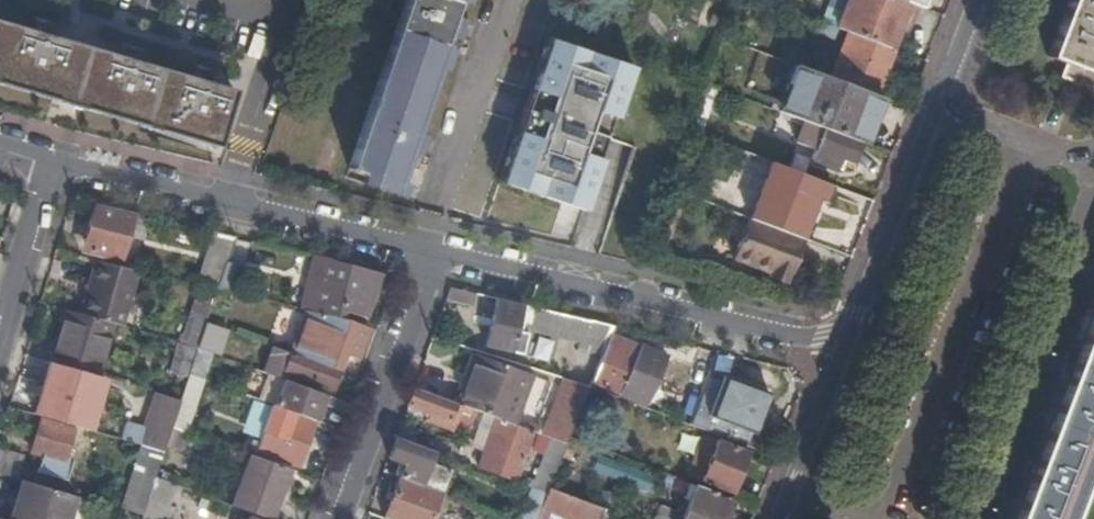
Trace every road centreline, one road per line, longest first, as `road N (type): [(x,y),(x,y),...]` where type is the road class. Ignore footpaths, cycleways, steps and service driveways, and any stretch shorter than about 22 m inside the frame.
road 1 (residential): [(429,255),(850,341)]
road 2 (residential): [(53,166),(429,255)]
road 3 (residential): [(850,341),(984,0)]
road 4 (residential): [(429,255),(332,518)]
road 5 (residential): [(429,255),(435,215),(508,0)]
road 6 (residential): [(781,518),(850,341)]
road 7 (residential): [(0,346),(53,166)]

